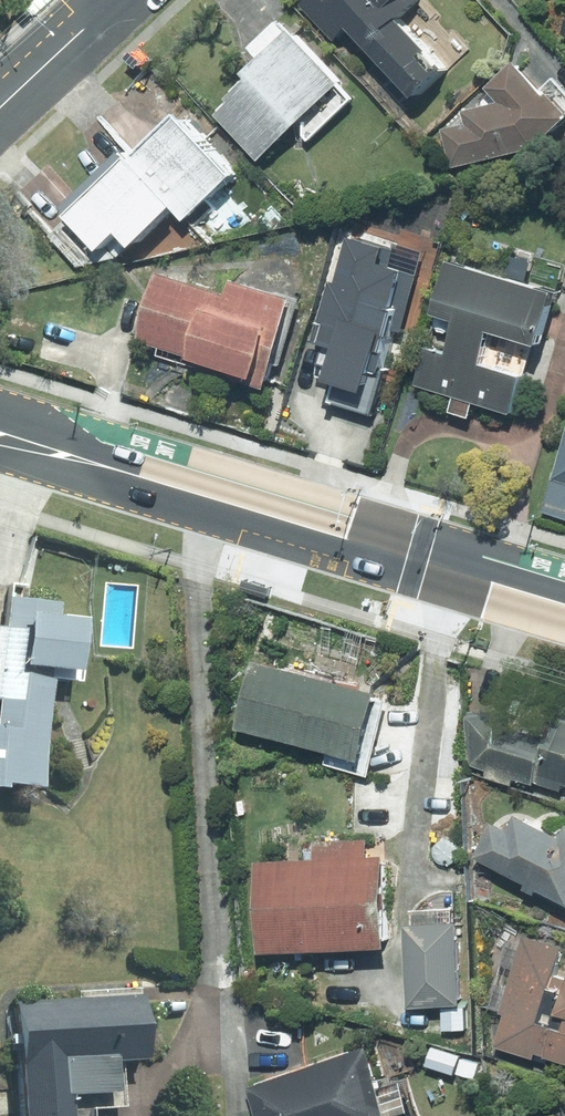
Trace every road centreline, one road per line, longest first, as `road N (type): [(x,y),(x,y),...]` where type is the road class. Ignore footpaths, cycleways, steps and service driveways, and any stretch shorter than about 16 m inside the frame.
road 1 (secondary): [(0,429),(564,601)]
road 2 (secondary): [(0,109),(116,0)]

